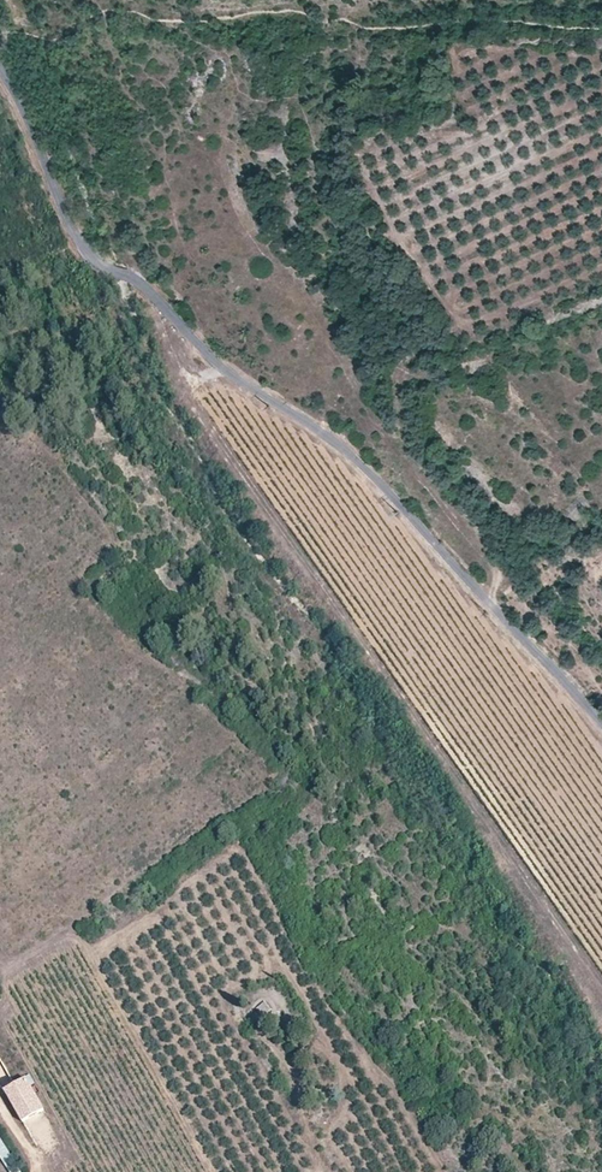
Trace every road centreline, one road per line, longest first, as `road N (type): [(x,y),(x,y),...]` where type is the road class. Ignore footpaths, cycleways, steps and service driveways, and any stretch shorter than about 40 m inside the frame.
road 1 (unclassified): [(601,726),(363,467),(193,342),(141,284),(94,263),(67,222),(0,75)]

